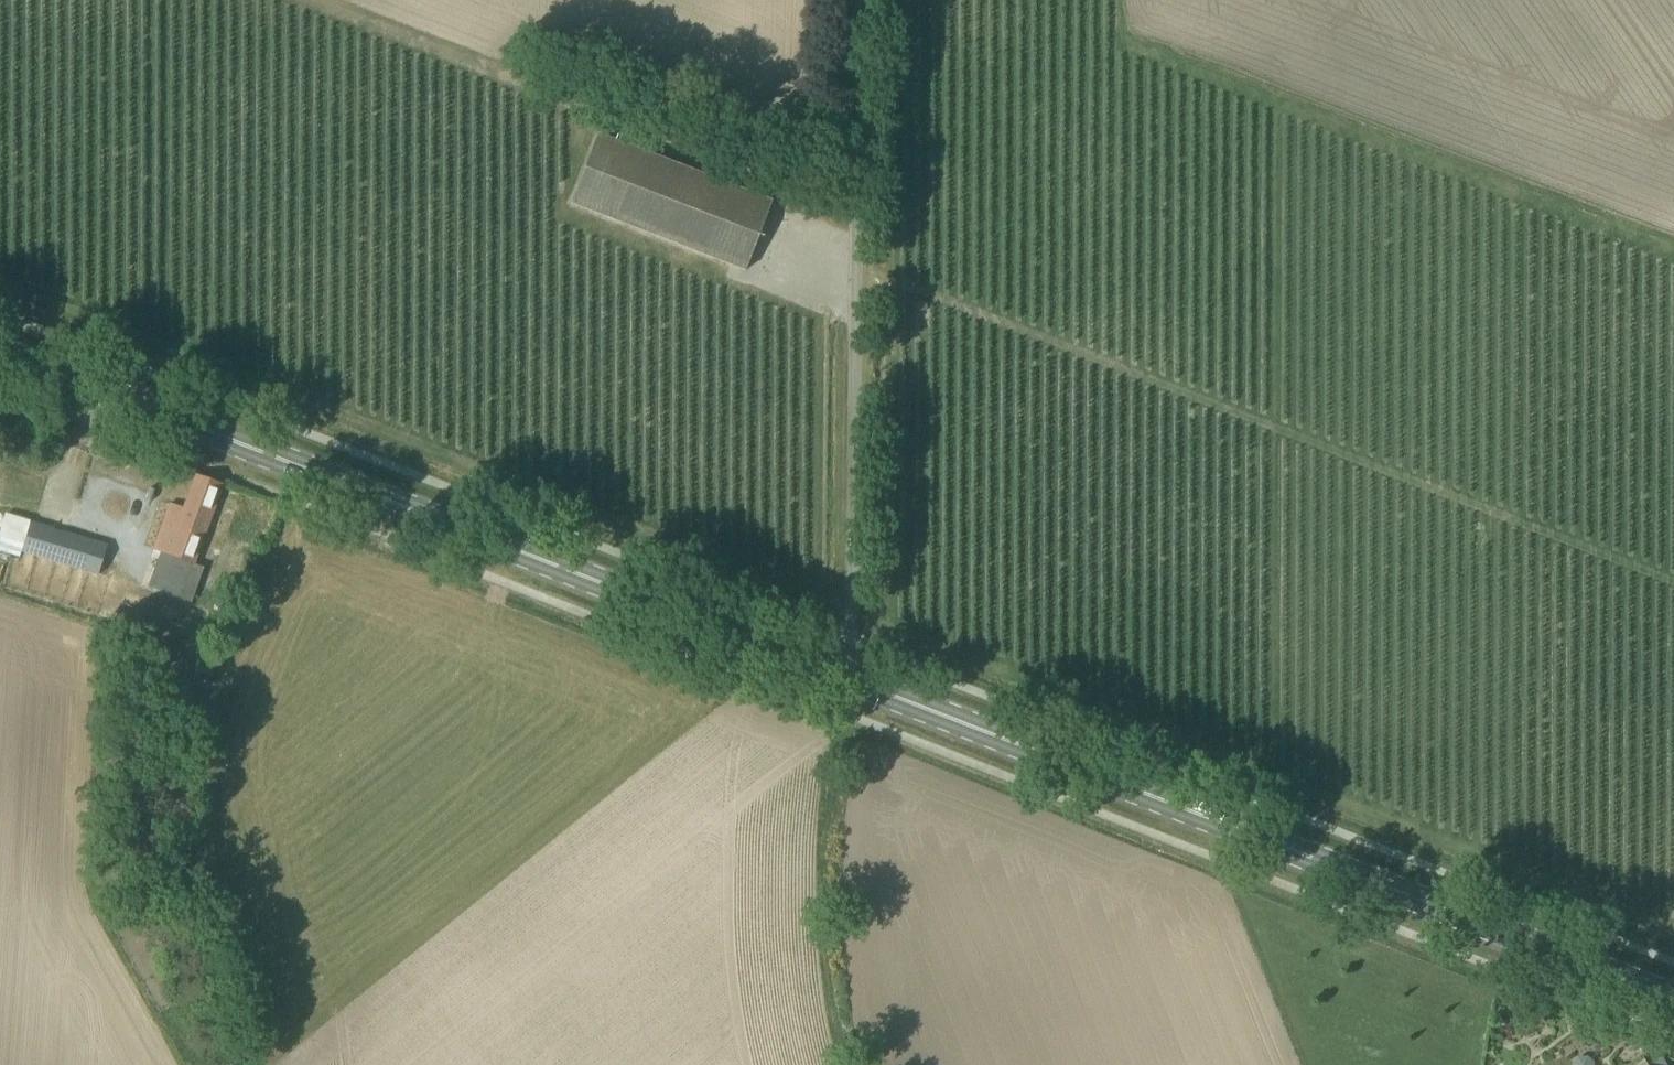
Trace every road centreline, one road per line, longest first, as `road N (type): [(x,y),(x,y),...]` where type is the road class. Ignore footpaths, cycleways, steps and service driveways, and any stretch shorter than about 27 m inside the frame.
road 1 (primary): [(848,676),(0,350)]
road 2 (primary): [(1673,999),(848,676)]
road 3 (unclassified): [(848,676),(863,0)]

